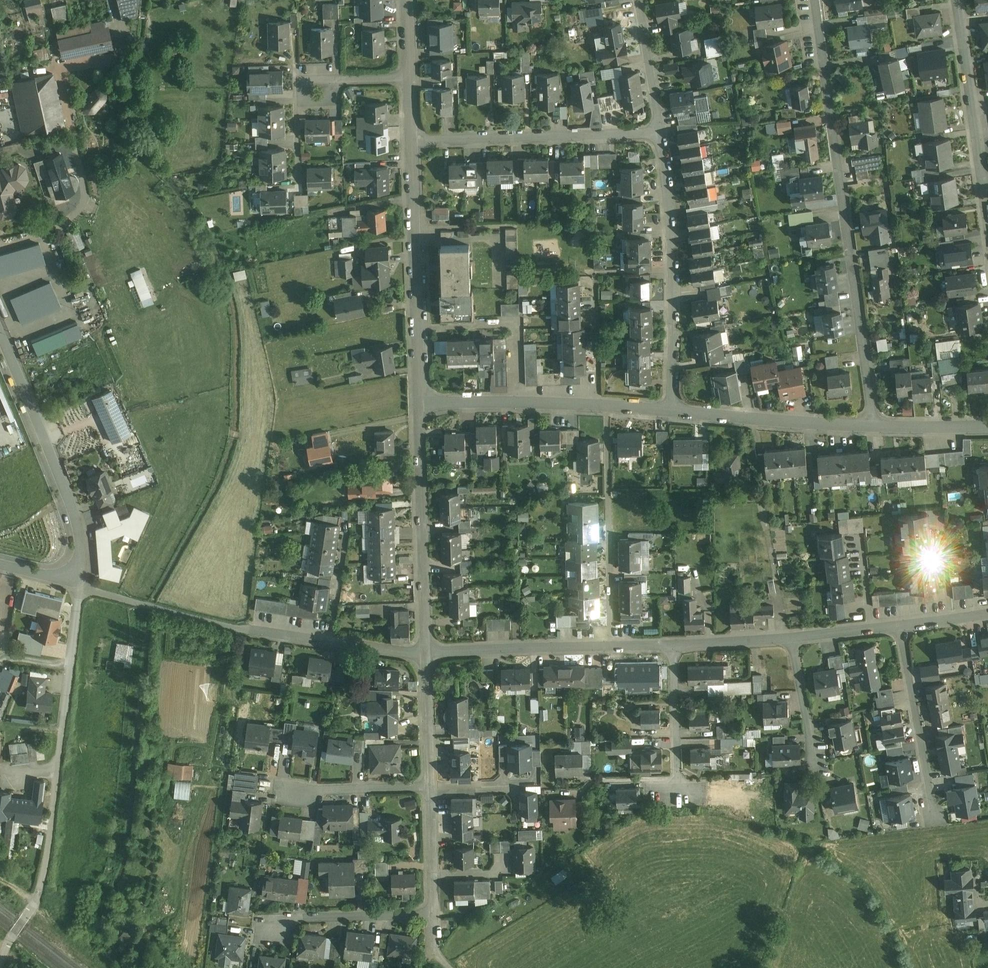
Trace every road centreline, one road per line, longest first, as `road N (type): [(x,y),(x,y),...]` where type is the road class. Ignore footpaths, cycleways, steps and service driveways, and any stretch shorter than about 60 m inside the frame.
road 1 (residential): [(875,426),(812,0)]
road 2 (residential): [(1,967),(41,887),(50,837),(75,576)]
road 3 (residential): [(75,576),(94,591),(224,626),(424,653)]
road 4 (residential): [(671,409),(673,270),(661,133)]
road 5 (residential): [(413,142),(417,402)]
road 6 (residential): [(671,409),(417,402)]
road 7 (residential): [(75,576),(80,544),(69,499),(0,341)]
road 8 (residential): [(417,402),(424,653)]
road 9 (residential): [(424,653),(673,644)]
road 10 (residential): [(413,142),(661,133)]
road 11 (residential): [(875,426),(671,409)]
road 12 (residential): [(899,625),(933,813)]
road 13 (residential): [(981,186),(959,0)]
road 14 (residential): [(433,913),(271,920)]
road 15 (residential): [(428,786),(292,793)]
road 16 (residential): [(673,644),(676,779)]
road 17 (residential): [(661,133),(640,0)]
road 18 (residential): [(424,653),(428,786)]
road 19 (residential): [(792,637),(814,765)]
road 20 (residential): [(428,786),(433,913)]

